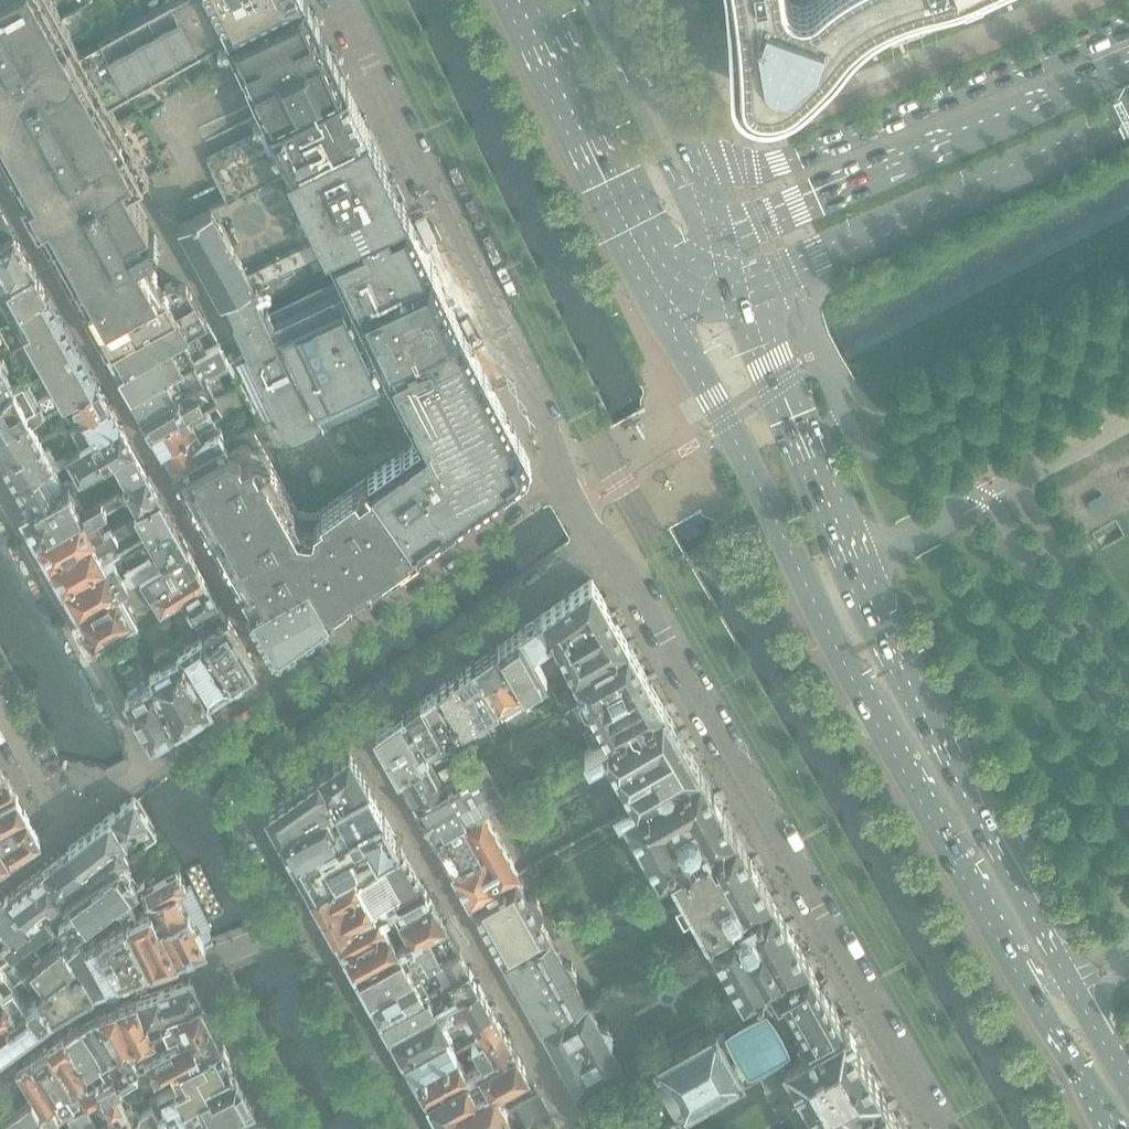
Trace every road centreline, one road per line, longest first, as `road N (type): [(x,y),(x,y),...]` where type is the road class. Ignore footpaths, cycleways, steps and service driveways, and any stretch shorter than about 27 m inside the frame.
road 1 (primary): [(665,293),(881,717),(1115,1128)]
road 2 (primary): [(1128,1080),(984,830),(794,421),(745,280)]
road 3 (residential): [(606,546),(626,568),(943,1128)]
road 4 (residential): [(338,0),(566,475)]
road 5 (primary): [(1128,26),(780,165),(728,166),(689,145)]
road 6 (residential): [(582,1128),(354,724)]
road 7 (primary): [(1128,65),(731,232)]
road 8 (primary): [(745,280),(819,257),(1128,119)]
road 9 (residential): [(74,323),(271,676)]
road 10 (residential): [(566,475),(539,483),(271,676)]
road 11 (primary): [(527,0),(665,293)]
road 12 (residential): [(149,770),(0,498)]
road 13 (residential): [(354,724),(606,546)]
road 14 (primary): [(731,232),(709,228),(689,210),(585,0)]
road 15 (residential): [(306,918),(246,809),(354,724)]
road 16 (residential): [(423,1128),(306,918)]
road 17 (residential): [(0,1067),(88,1004),(200,961)]
road 18 (residential): [(200,961),(283,1128)]
road 19 (primary): [(689,145),(619,0)]
road 20 (residential): [(271,676),(149,770)]
road 21 (residential): [(0,190),(74,323)]
road 22 (residential): [(66,834),(0,711)]
road 23 (residential): [(74,323),(183,263)]

